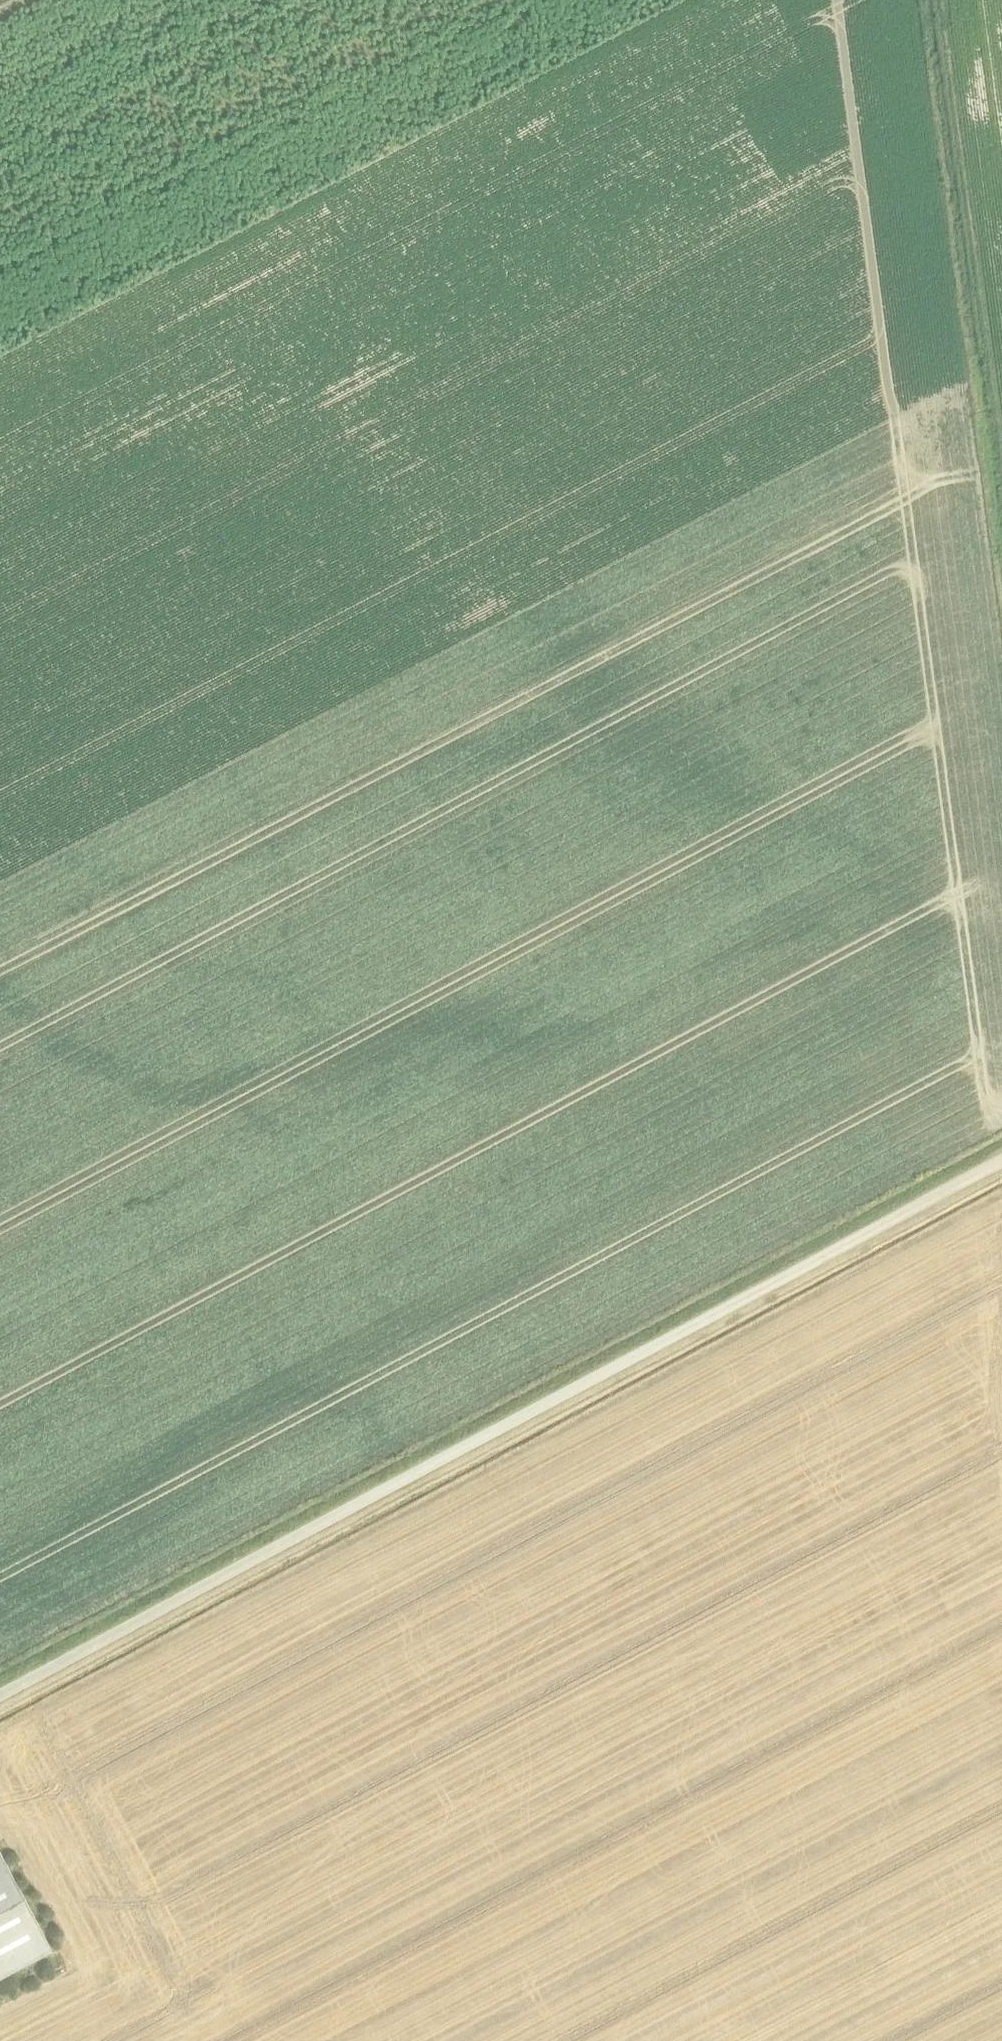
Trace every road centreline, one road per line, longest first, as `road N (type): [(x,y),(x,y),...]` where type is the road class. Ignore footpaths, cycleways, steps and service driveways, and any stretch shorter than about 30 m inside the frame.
road 1 (unclassified): [(0,1695),(1001,1170)]

